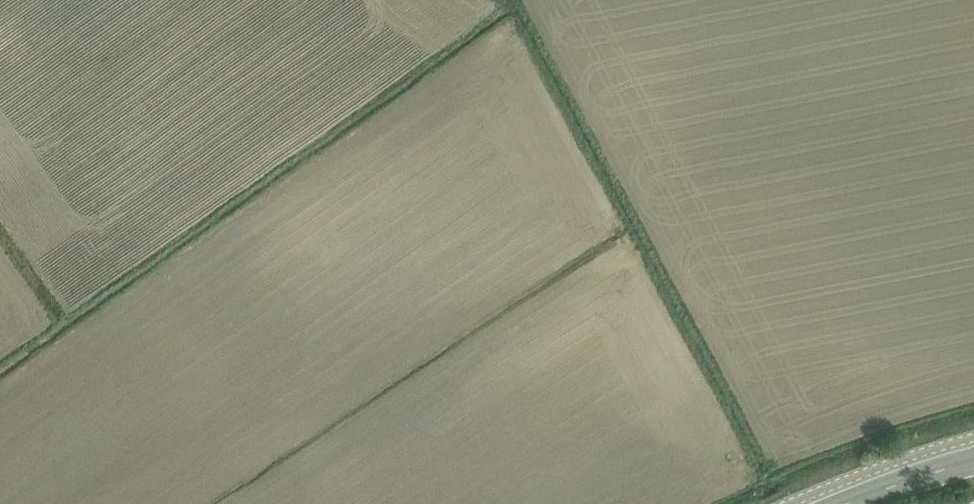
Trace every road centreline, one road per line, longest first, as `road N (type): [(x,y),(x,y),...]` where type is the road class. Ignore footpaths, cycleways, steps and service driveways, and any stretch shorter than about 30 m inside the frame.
road 1 (primary): [(973,451),(822,503)]

